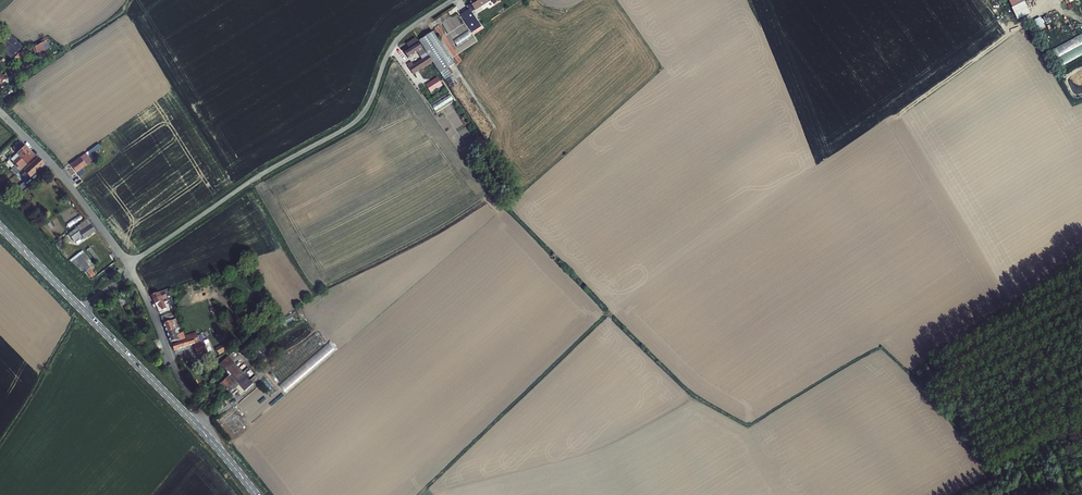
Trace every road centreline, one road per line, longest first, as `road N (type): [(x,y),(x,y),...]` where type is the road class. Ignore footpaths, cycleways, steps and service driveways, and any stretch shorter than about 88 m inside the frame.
road 1 (unclassified): [(129,264),(259,175),(352,124),(396,40),(452,0)]
road 2 (tertiary): [(256,494),(82,309)]
road 3 (unclassified): [(129,264),(52,162),(0,111)]

